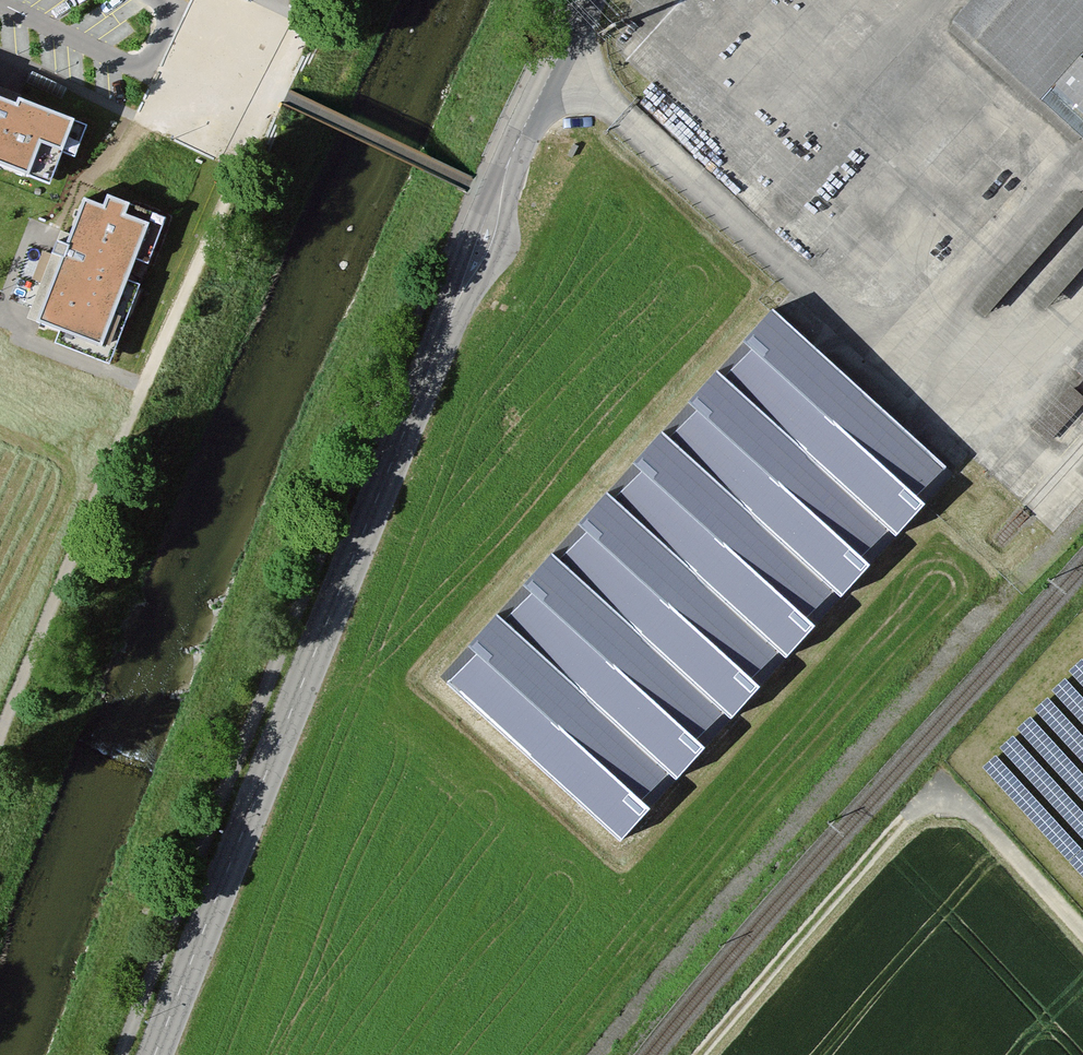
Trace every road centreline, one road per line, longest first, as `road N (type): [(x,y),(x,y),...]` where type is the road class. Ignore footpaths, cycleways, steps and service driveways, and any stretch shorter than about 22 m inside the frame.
road 1 (tertiary): [(159,1054),(505,181),(561,61)]
road 2 (track): [(0,740),(94,503),(321,0)]
road 3 (track): [(947,786),(896,833),(704,1054)]
road 4 (unclassified): [(793,267),(561,61)]
road 5 (residential): [(1082,930),(947,786)]

